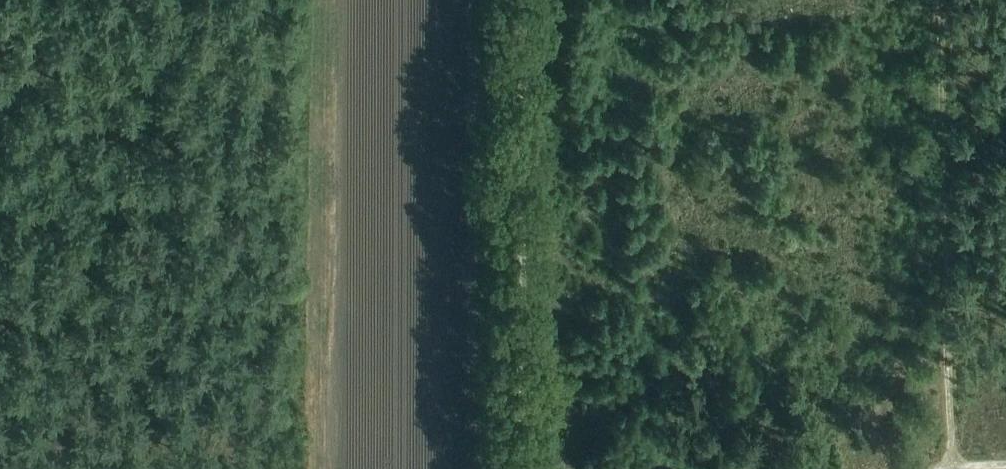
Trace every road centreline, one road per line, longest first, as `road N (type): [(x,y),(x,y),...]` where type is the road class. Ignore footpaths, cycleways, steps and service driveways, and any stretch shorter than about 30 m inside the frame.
road 1 (track): [(529,468),(527,0)]
road 2 (track): [(955,467),(946,359),(944,0)]

